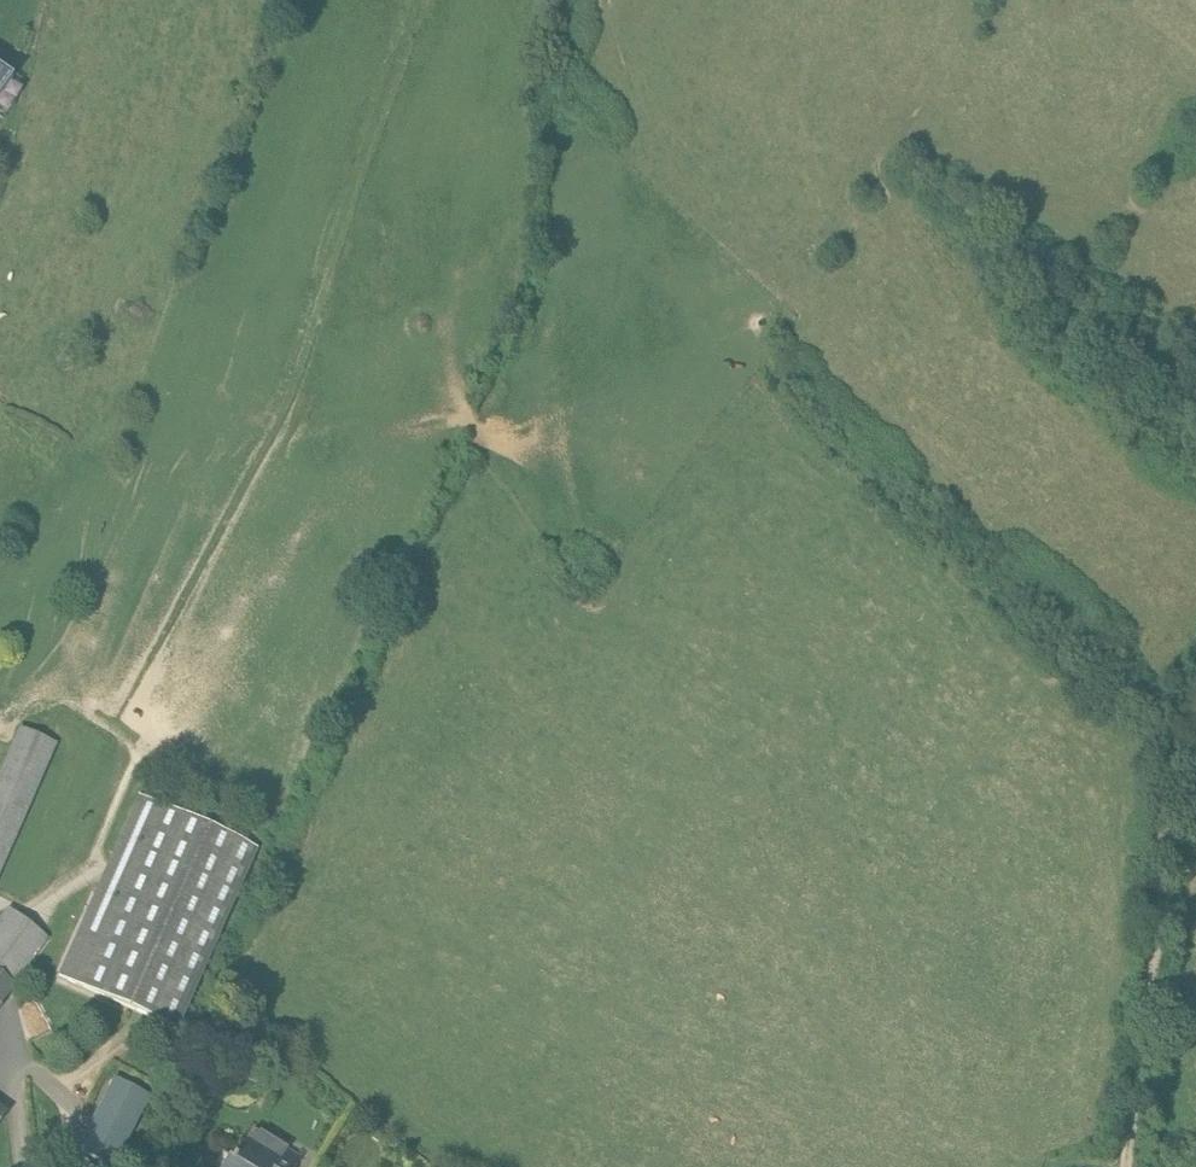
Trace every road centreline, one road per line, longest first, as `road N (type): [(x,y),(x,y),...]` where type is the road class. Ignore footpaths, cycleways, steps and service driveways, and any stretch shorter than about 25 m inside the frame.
road 1 (track): [(1127,1166),(1162,834),(1175,760),(1195,711)]

